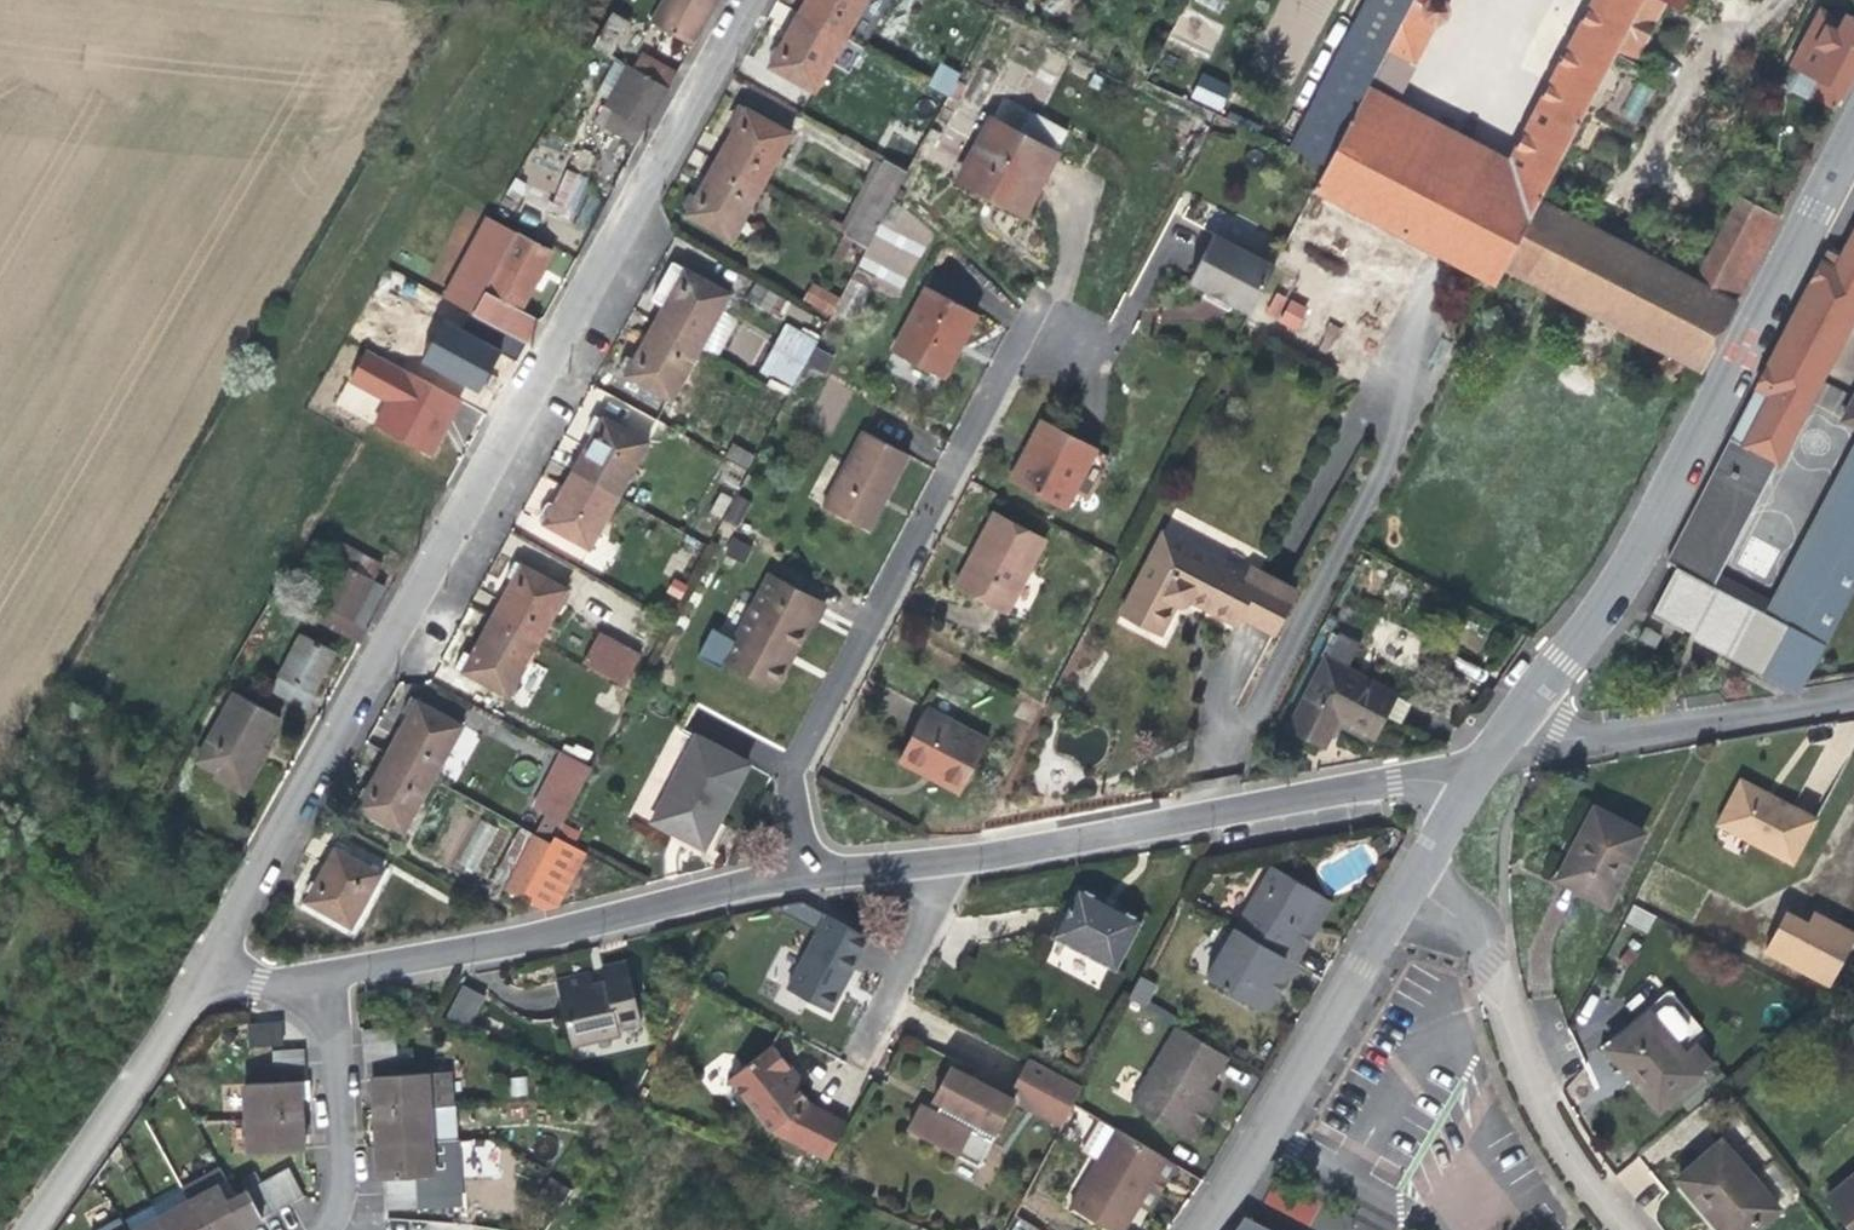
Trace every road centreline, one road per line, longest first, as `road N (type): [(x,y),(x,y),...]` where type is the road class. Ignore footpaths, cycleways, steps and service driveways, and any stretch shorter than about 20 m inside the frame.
road 1 (residential): [(749,0),(200,977)]
road 2 (residential): [(1853,136),(1602,597),(1481,769)]
road 3 (residential): [(806,878),(793,801),(807,740),(1032,301)]
road 4 (residential): [(950,861),(1481,769)]
road 5 (residential): [(328,977),(806,878)]
road 6 (residential): [(1407,887),(1475,935),(1521,1070),(1567,1162),(1620,1229)]
road 7 (residential): [(1407,887),(1202,1229)]
road 8 (residential): [(1481,769),(1853,695)]
road 9 (residential): [(200,977),(26,1229)]
road 10 (residential): [(328,977),(341,1206),(330,1229)]
road 11 (residential): [(950,861),(851,1061)]
road 12 (residential): [(806,878),(950,861)]
road 13 (residential): [(1481,769),(1407,887)]
road 14 (residential): [(200,977),(257,983),(328,977)]

